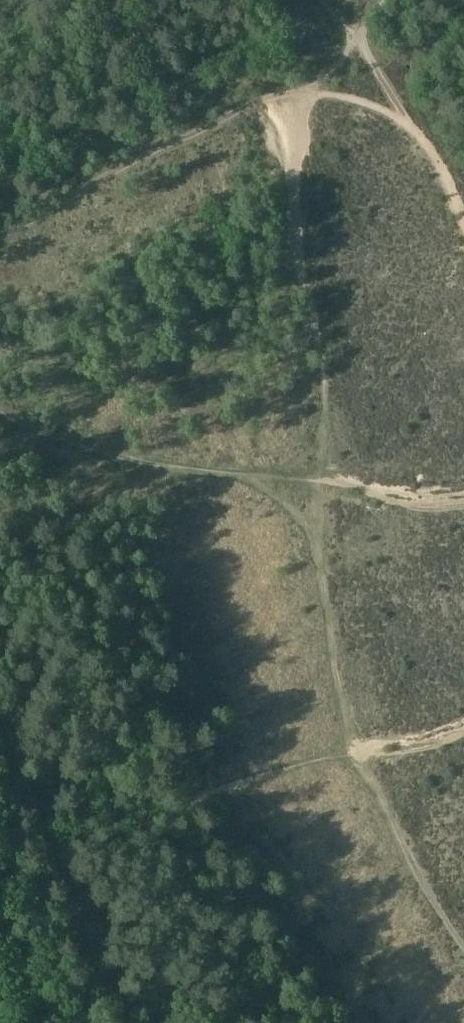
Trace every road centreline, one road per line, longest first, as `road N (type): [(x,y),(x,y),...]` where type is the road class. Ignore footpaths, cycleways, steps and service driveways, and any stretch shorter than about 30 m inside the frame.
road 1 (track): [(0,889),(39,1022)]

